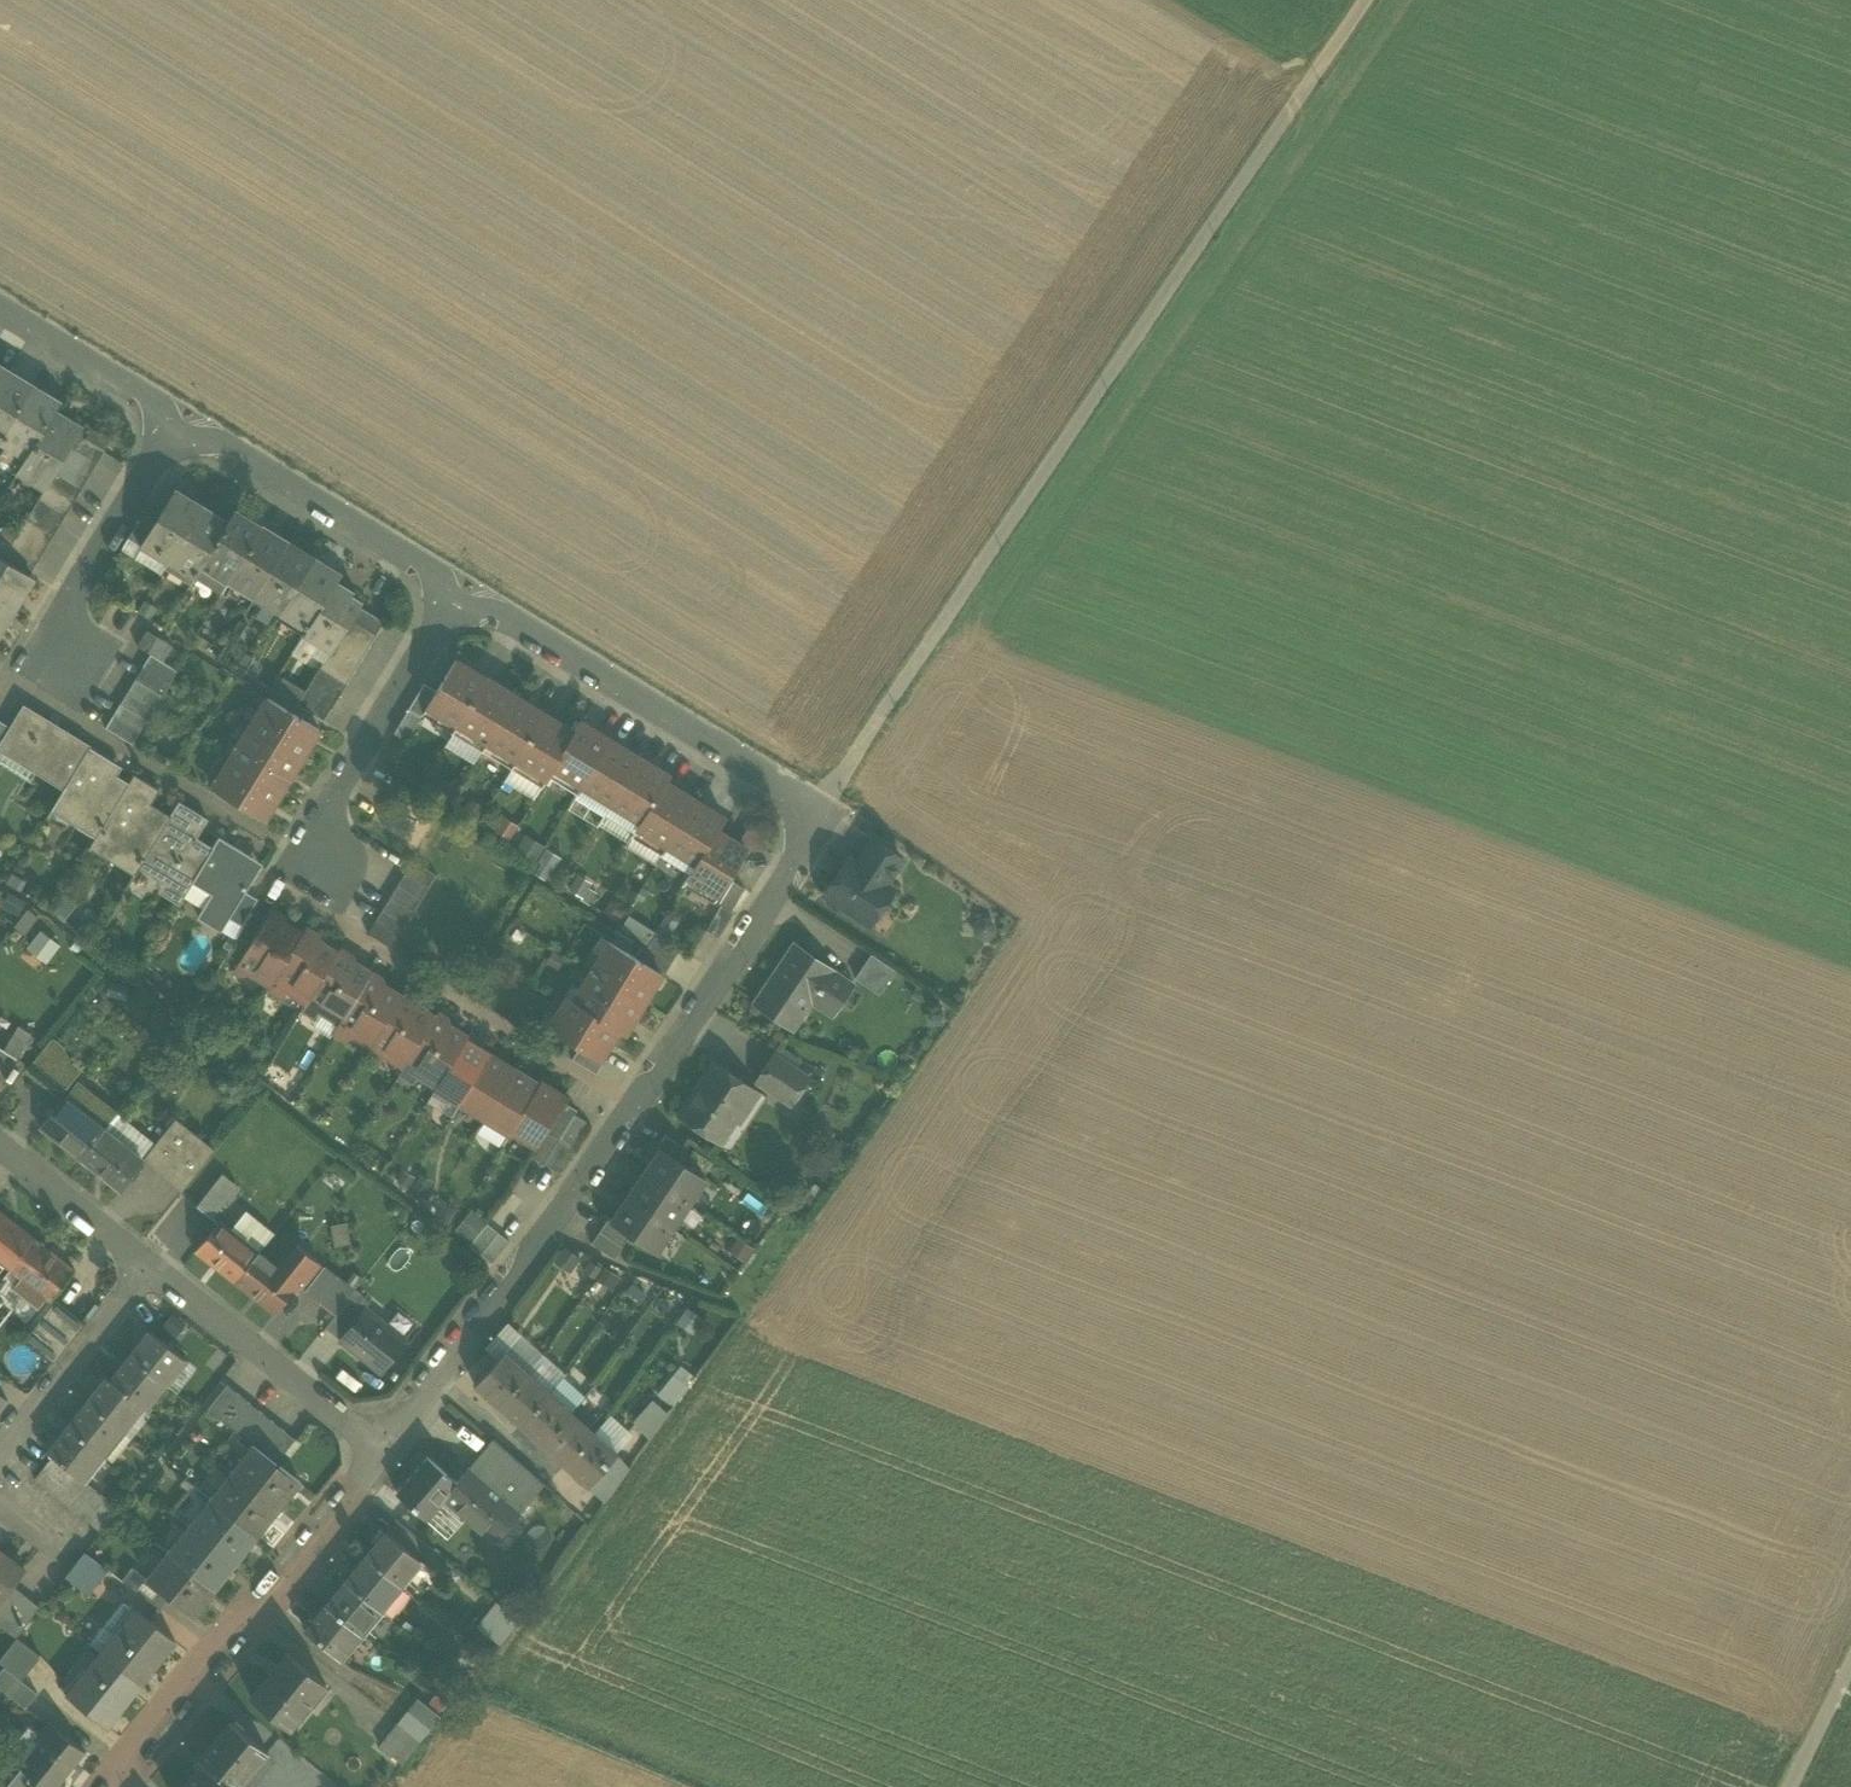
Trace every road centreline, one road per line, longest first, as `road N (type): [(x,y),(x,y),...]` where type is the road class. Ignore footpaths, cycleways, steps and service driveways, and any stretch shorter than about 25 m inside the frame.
road 1 (residential): [(382,1452),(632,1104),(816,819),(460,596)]
road 2 (track): [(816,819),(1368,0)]
road 3 (residential): [(113,1786),(382,1452)]
road 4 (residential): [(460,596),(176,418)]
road 5 (residential): [(460,596),(358,754),(324,871)]
road 6 (residential): [(382,1452),(149,1264)]
road 7 (residential): [(176,418),(80,579),(70,652)]
road 8 (residential): [(149,1264),(0,1452)]
road 9 (residential): [(176,418),(0,304)]
road 10 (residential): [(149,1264),(0,1149)]
road 11 (track): [(1788,1786),(1850,1660)]

